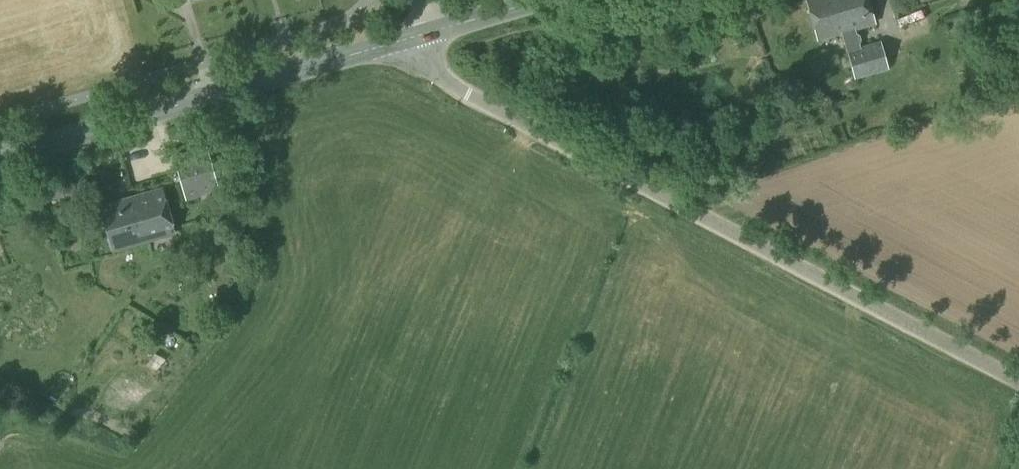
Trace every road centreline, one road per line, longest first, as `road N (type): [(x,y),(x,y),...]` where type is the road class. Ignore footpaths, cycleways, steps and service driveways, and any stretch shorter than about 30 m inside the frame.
road 1 (unclassified): [(1018,382),(454,87),(426,34)]
road 2 (tertiary): [(0,155),(426,34)]
road 3 (tertiary): [(426,34),(543,0)]

